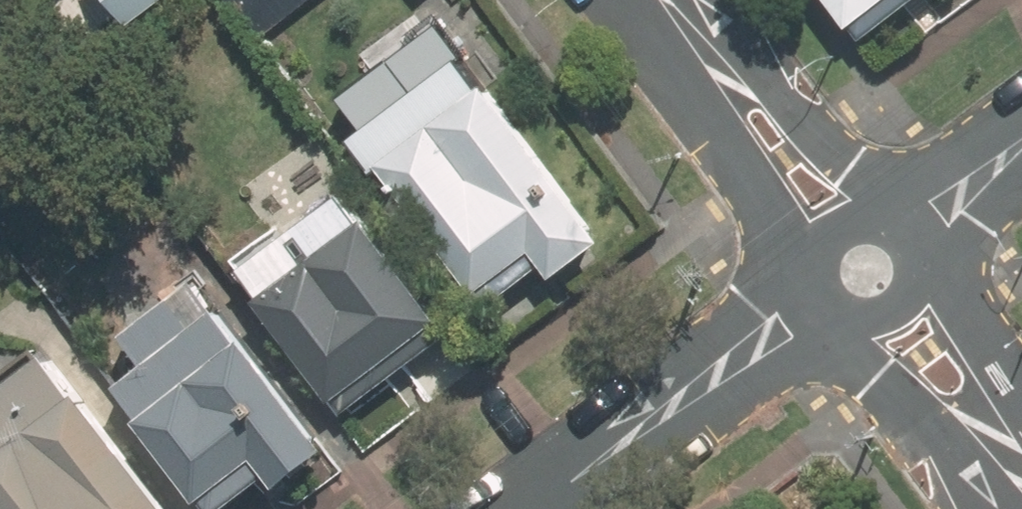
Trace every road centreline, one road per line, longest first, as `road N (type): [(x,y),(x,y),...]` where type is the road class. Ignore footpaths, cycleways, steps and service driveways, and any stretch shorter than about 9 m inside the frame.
road 1 (tertiary): [(537,508),(824,293)]
road 2 (residential): [(819,274),(720,79)]
road 3 (residential): [(720,79),(877,224)]
road 4 (tertiary): [(902,237),(1021,145)]
road 5 (residential): [(973,417),(861,320)]
road 6 (residential): [(916,281),(973,417)]

